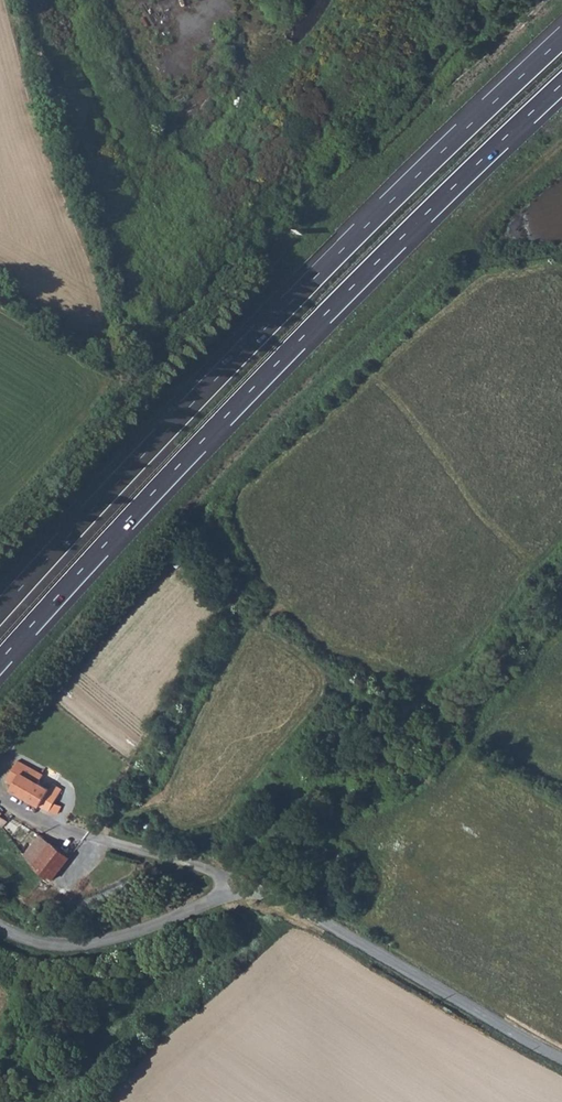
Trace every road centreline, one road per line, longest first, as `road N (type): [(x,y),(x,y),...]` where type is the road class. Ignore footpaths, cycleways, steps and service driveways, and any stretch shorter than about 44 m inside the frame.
road 1 (motorway): [(0,661),(317,322),(561,85)]
road 2 (motorway): [(561,40),(254,340),(0,611)]
road 3 (unclassified): [(236,892),(290,902),(561,1060)]
road 4 (unclassified): [(236,892),(115,939),(32,943),(0,929)]

